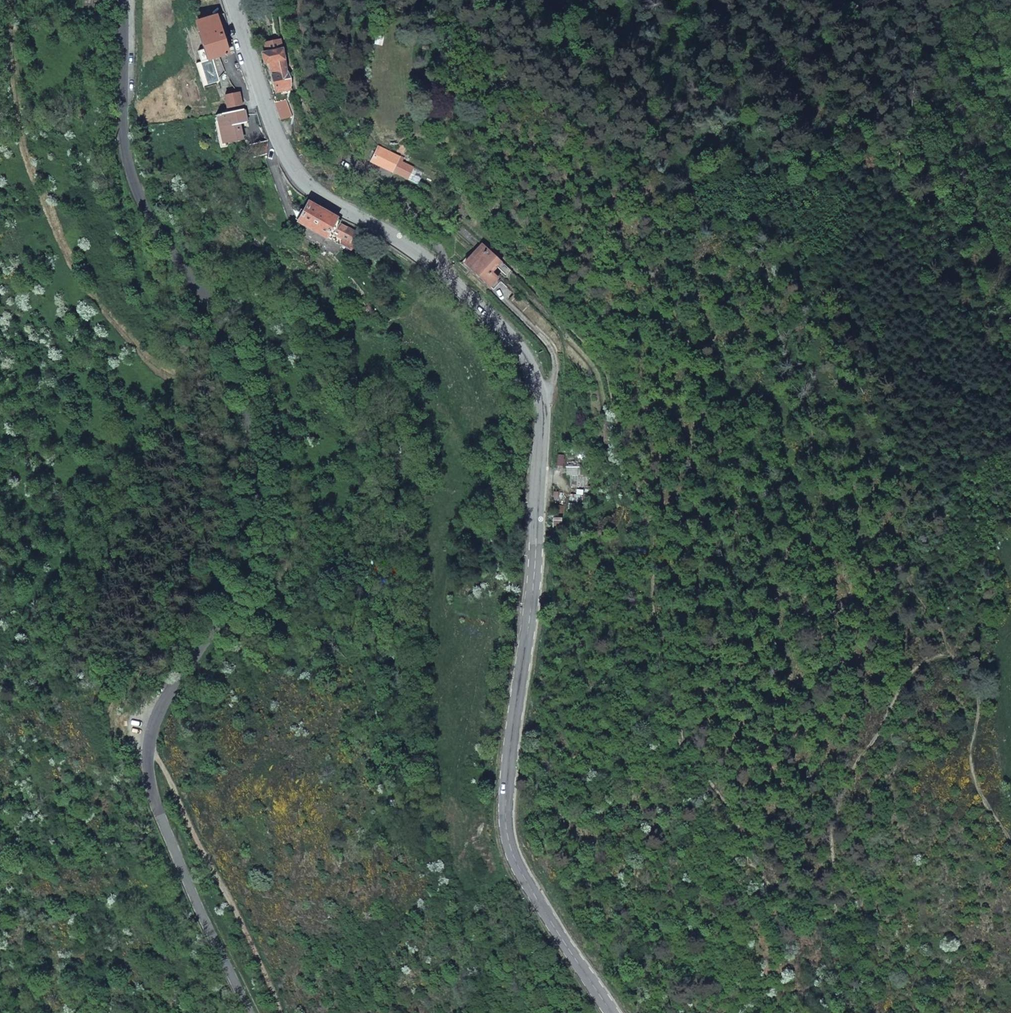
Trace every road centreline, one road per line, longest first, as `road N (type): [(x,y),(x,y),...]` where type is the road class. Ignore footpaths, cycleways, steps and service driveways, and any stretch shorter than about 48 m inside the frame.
road 1 (track): [(1010,828),(978,775),(978,683),(948,645),(909,664),(837,808),(827,908),(809,909),(751,860),(737,821),(677,723),(655,546),(605,370),(553,306),(441,204),(319,143),(299,97),(276,0)]
road 2 (secondary): [(232,0),(265,115),(303,182),(452,281),(506,330),(535,372),(543,417),(514,823),(530,871),(613,1012)]
road 3 (residential): [(124,0),(122,124),(130,171),(231,351),(249,397),(258,461),(253,552),(238,592),(159,711),(149,752),(152,792),(247,1012)]
road 4 (track): [(278,1012),(149,752)]

